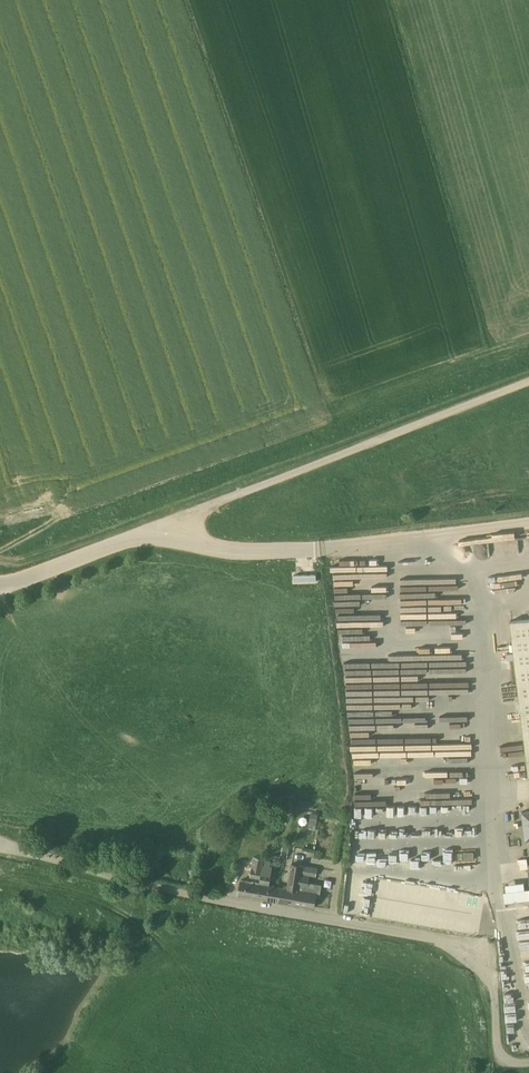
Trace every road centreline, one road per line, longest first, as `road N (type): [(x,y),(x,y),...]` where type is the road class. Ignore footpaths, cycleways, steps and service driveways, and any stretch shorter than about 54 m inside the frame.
road 1 (unclassified): [(528,1060),(498,1057),(492,977),(480,953),(462,944),(187,895),(0,847)]
road 2 (unclassified): [(0,584),(528,383)]
road 3 (track): [(0,869),(54,879),(183,958)]

